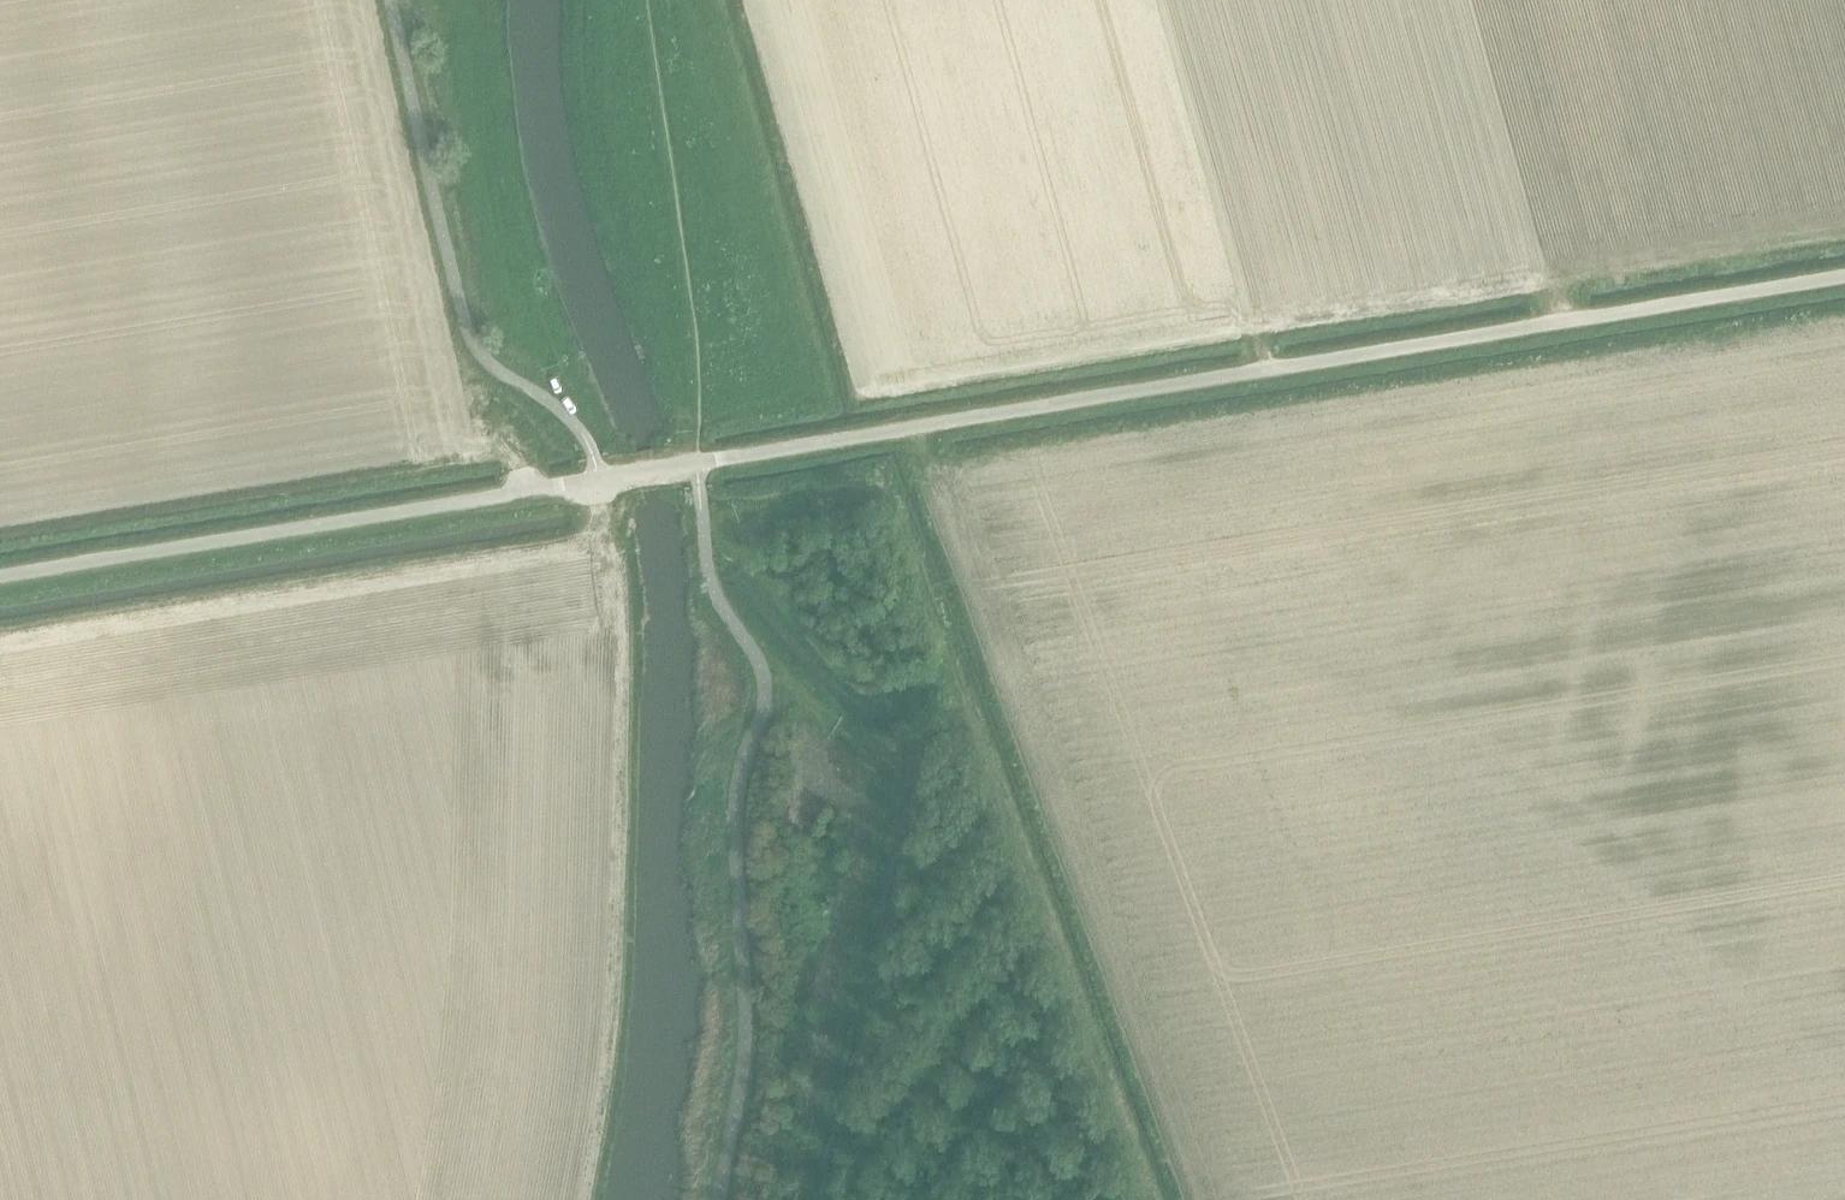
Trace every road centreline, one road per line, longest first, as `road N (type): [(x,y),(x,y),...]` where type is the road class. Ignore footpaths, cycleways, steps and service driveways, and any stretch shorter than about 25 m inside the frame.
road 1 (track): [(697,462),(1844,276)]
road 2 (track): [(0,577),(599,479)]

